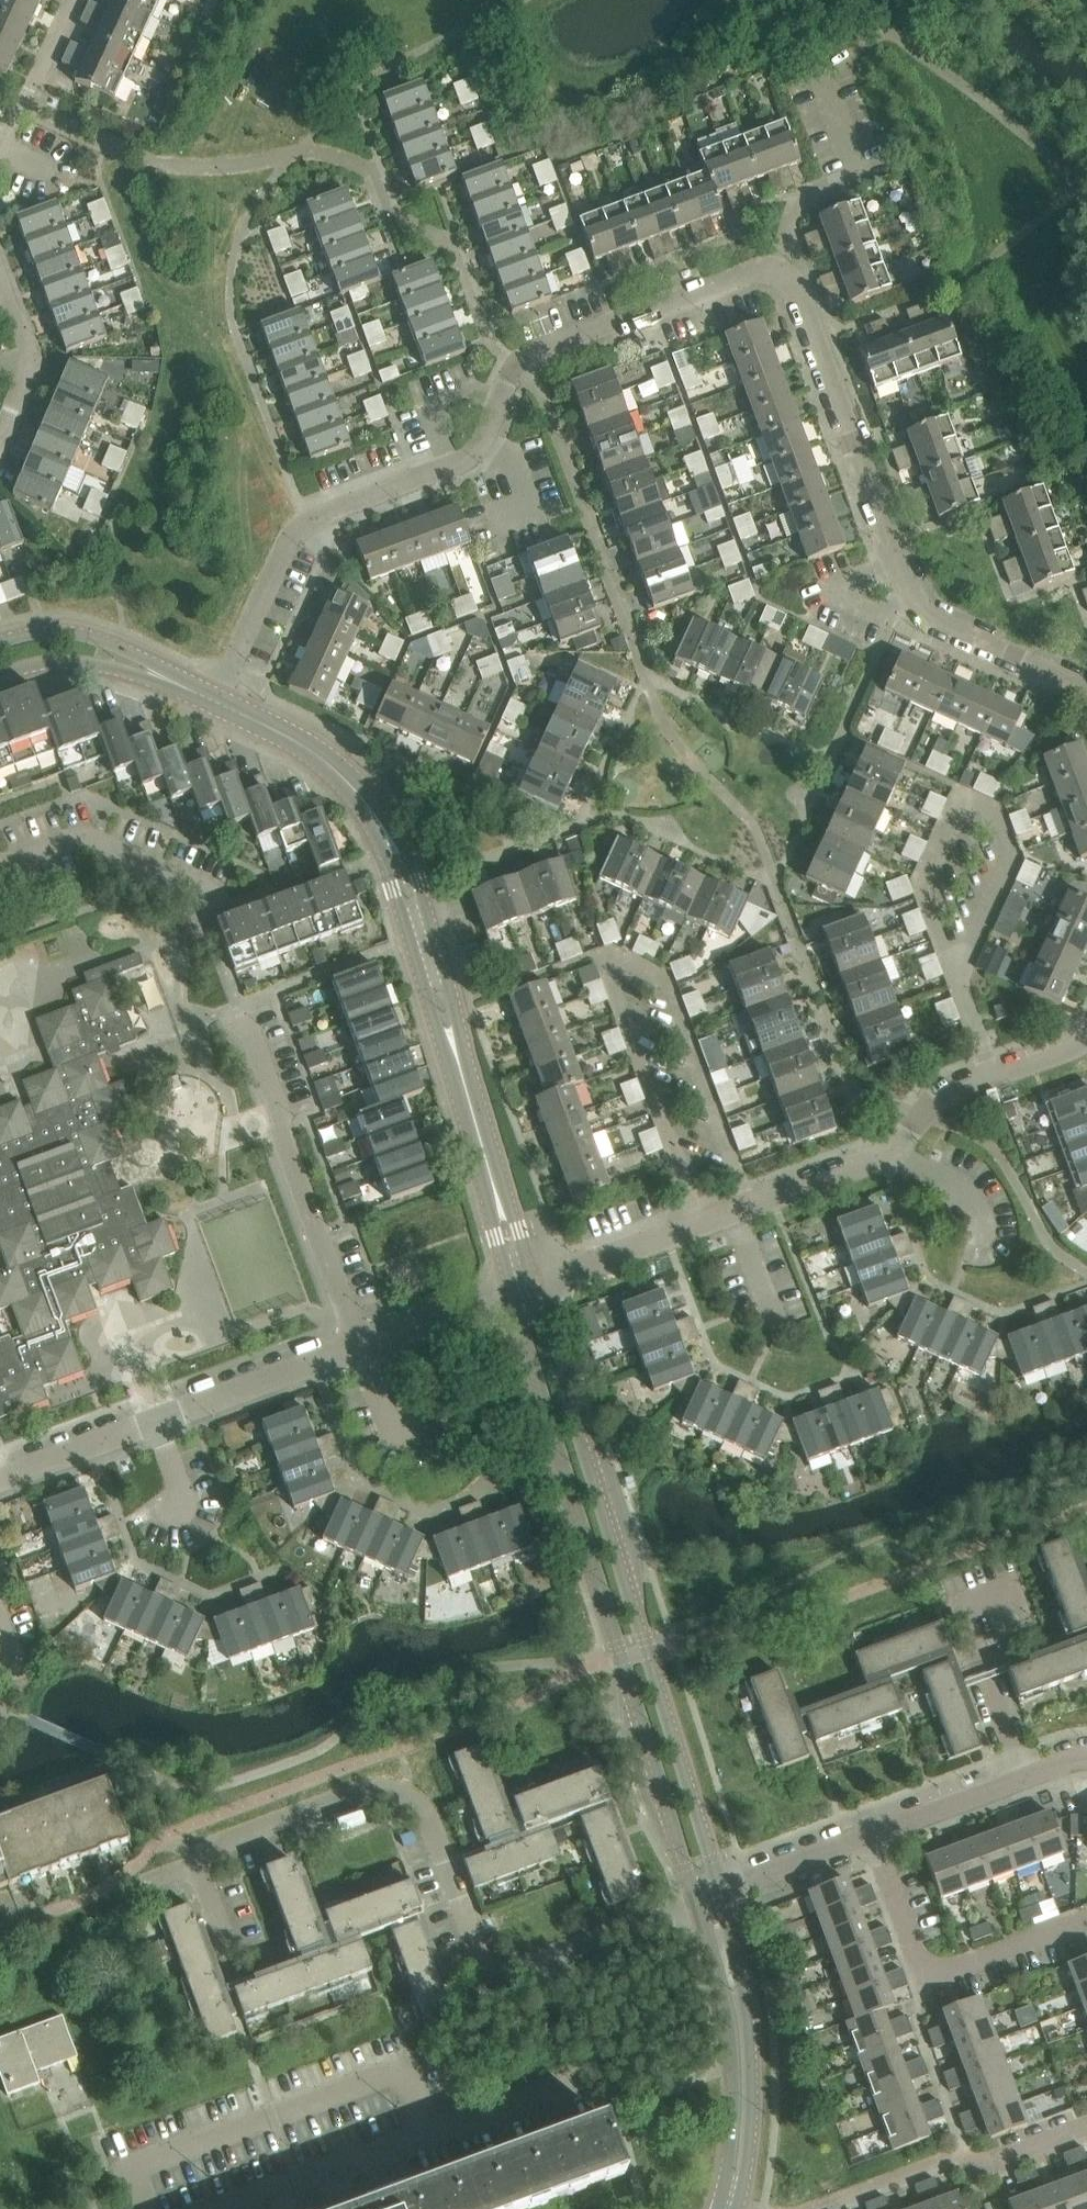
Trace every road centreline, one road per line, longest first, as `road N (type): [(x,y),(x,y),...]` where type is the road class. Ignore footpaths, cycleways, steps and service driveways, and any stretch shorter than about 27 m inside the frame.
road 1 (residential): [(218,694),(284,548),(307,523),(473,454),(511,365),(766,269),(795,284),(912,597),(934,618),(1086,690)]
road 2 (unclassified): [(534,1286),(403,838),(327,751),(218,694)]
road 3 (unclassified): [(211,710),(309,761),(372,833),(514,1293)]
road 4 (unclassified): [(514,1293),(697,1900)]
road 5 (residential): [(203,1856),(357,1793),(402,1792),(427,1815),(481,1962),(496,1969),(515,1971),(697,1900)]
road 6 (unclassified): [(720,1891),(534,1286)]
road 7 (residential): [(750,1207),(665,978),(623,958),(604,964),(701,1226)]
road 8 (residential): [(0,1480),(361,1349)]
road 9 (residential): [(230,2208),(581,2077)]
road 10 (residential): [(361,1349),(241,1016)]
road 11 (residential): [(1086,1918),(925,1978),(872,1834)]
road 12 (unclassified): [(738,2208),(751,2135),(750,2034),(720,1891)]
road 13 (residential): [(956,971),(1012,857),(998,810),(960,792),(923,877)]
road 14 (unclassified): [(697,1900),(735,2066),(722,2203)]
road 15 (residential): [(0,866),(84,834),(220,899)]
road 16 (unclassified): [(218,694),(80,634),(0,642)]
road 17 (unclassified): [(0,677),(46,665),(98,667),(211,710)]
road 18 (residential): [(1020,1778),(961,1607)]
road 19 (residential): [(701,1226),(534,1286)]
road 20 (residential): [(0,434),(31,359),(0,272)]
road 21 (residential): [(0,155),(75,0)]
road 22 (residential): [(361,1349),(514,1293)]
road 23 (residential): [(872,1834),(720,1891)]
road 24 (residential): [(1020,1778),(872,1834)]
road 25 (residential): [(894,1156),(750,1207)]
road 26 (residential): [(992,1078),(937,1100),(894,1156)]
road 27 (residential): [(987,1232),(966,1188),(894,1156)]
road 28 (residential): [(968,2163),(990,2164),(1086,2129)]

